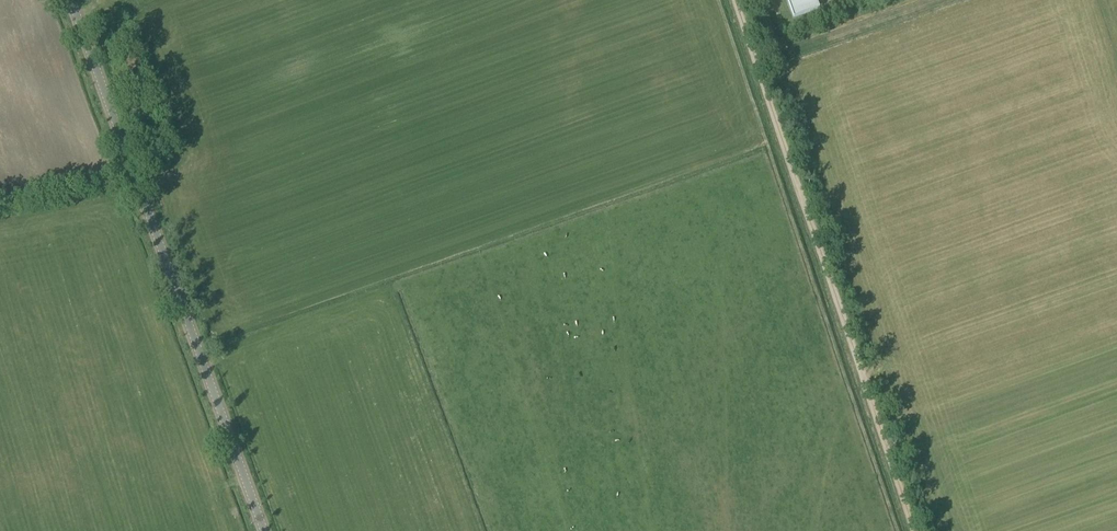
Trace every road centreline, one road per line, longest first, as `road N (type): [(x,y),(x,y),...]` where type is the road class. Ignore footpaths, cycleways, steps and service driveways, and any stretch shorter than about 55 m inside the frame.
road 1 (tertiary): [(263,530),(70,0)]
road 2 (track): [(741,0),(919,530)]

